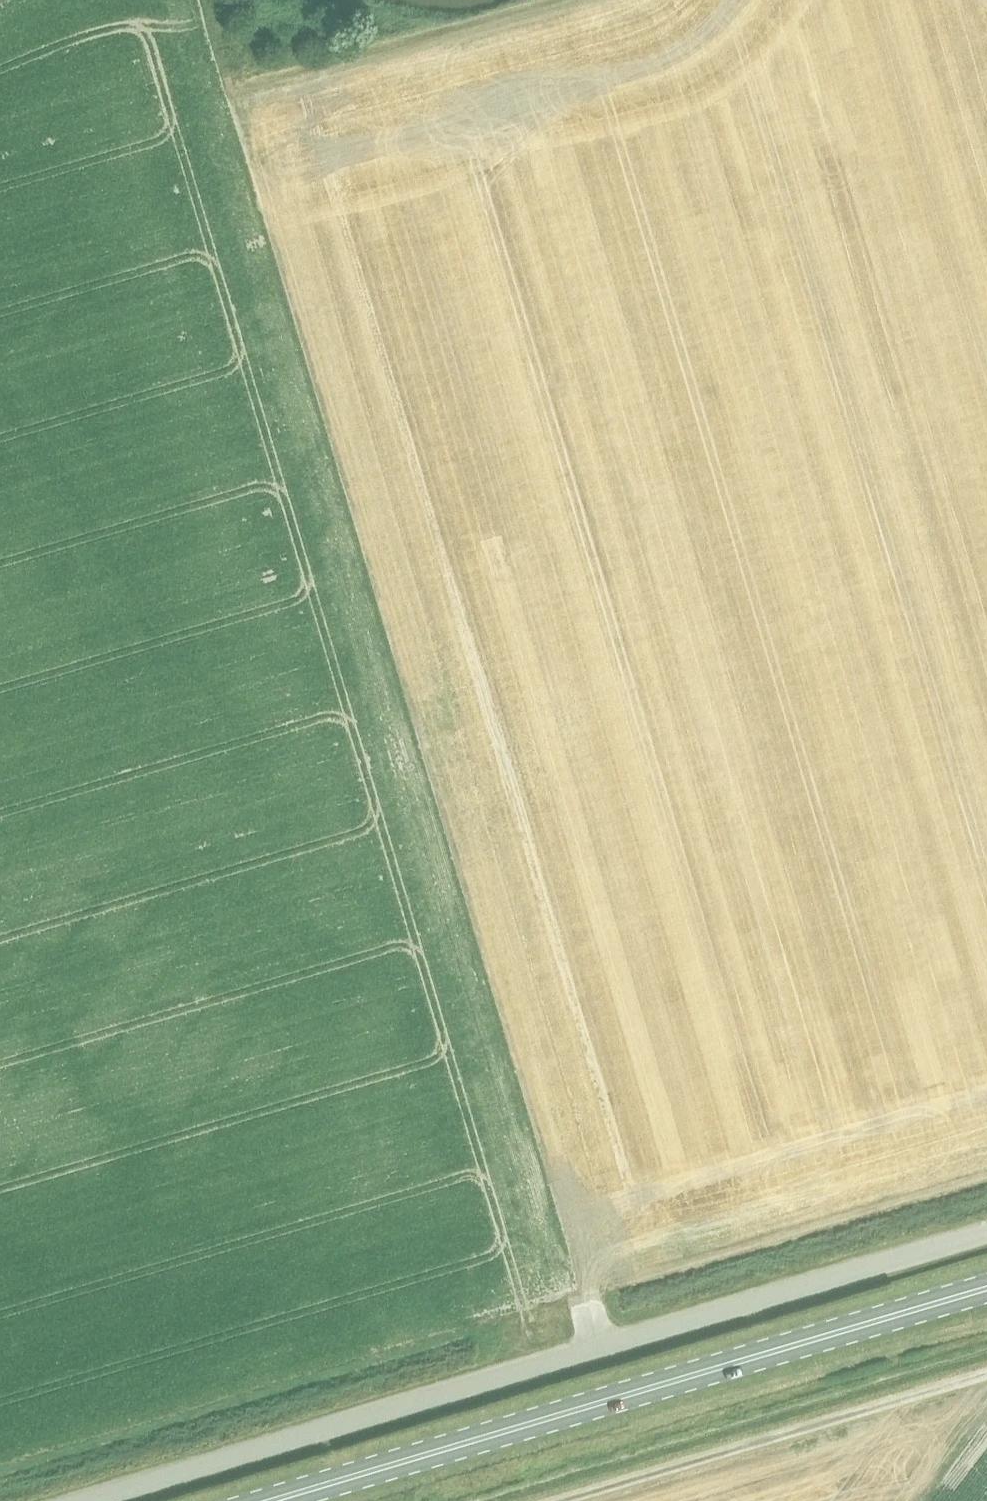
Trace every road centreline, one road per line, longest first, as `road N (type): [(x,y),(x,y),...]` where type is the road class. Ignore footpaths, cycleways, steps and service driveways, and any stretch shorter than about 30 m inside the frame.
road 1 (unclassified): [(87,1500),(986,1233)]
road 2 (primary): [(271,1500),(986,1289)]
road 3 (track): [(560,1500),(986,1373)]

